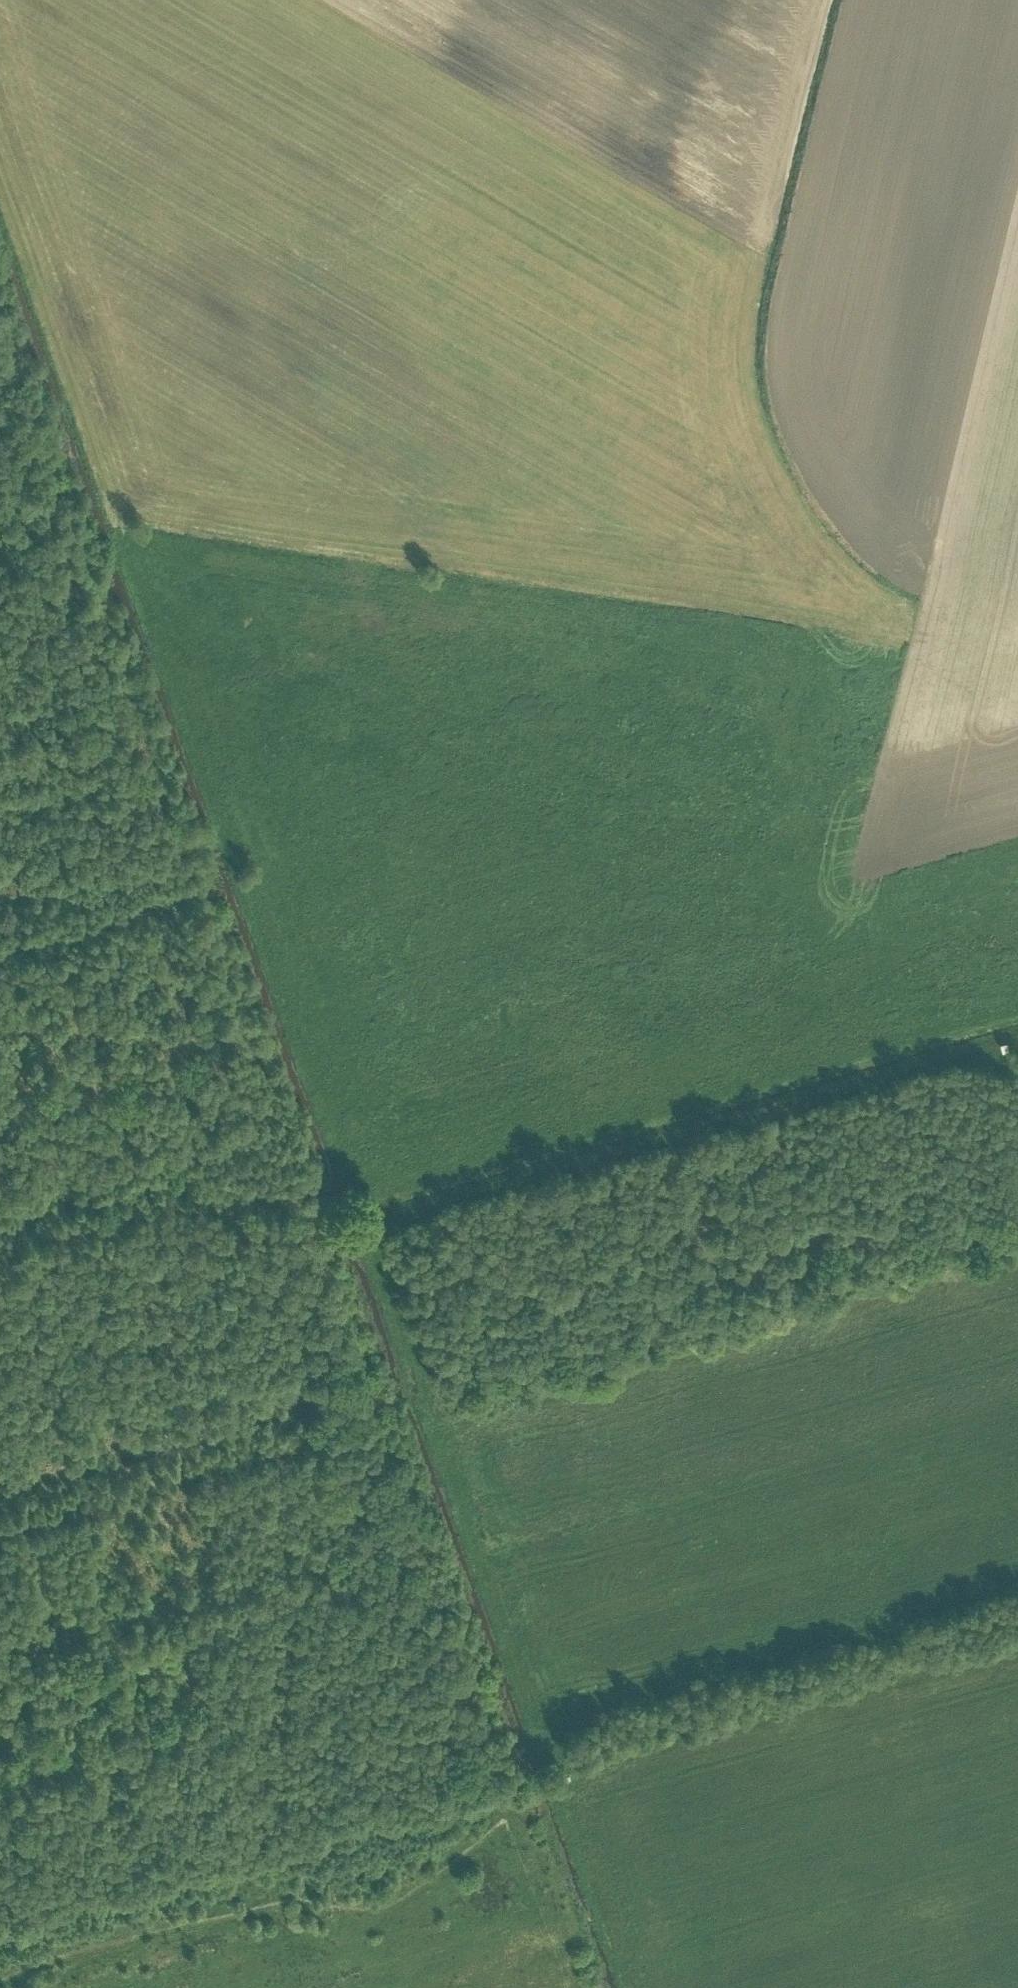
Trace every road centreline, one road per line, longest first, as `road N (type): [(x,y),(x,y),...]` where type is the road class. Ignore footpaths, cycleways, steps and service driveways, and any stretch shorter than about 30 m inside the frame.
road 1 (track): [(811,0),(769,153)]

